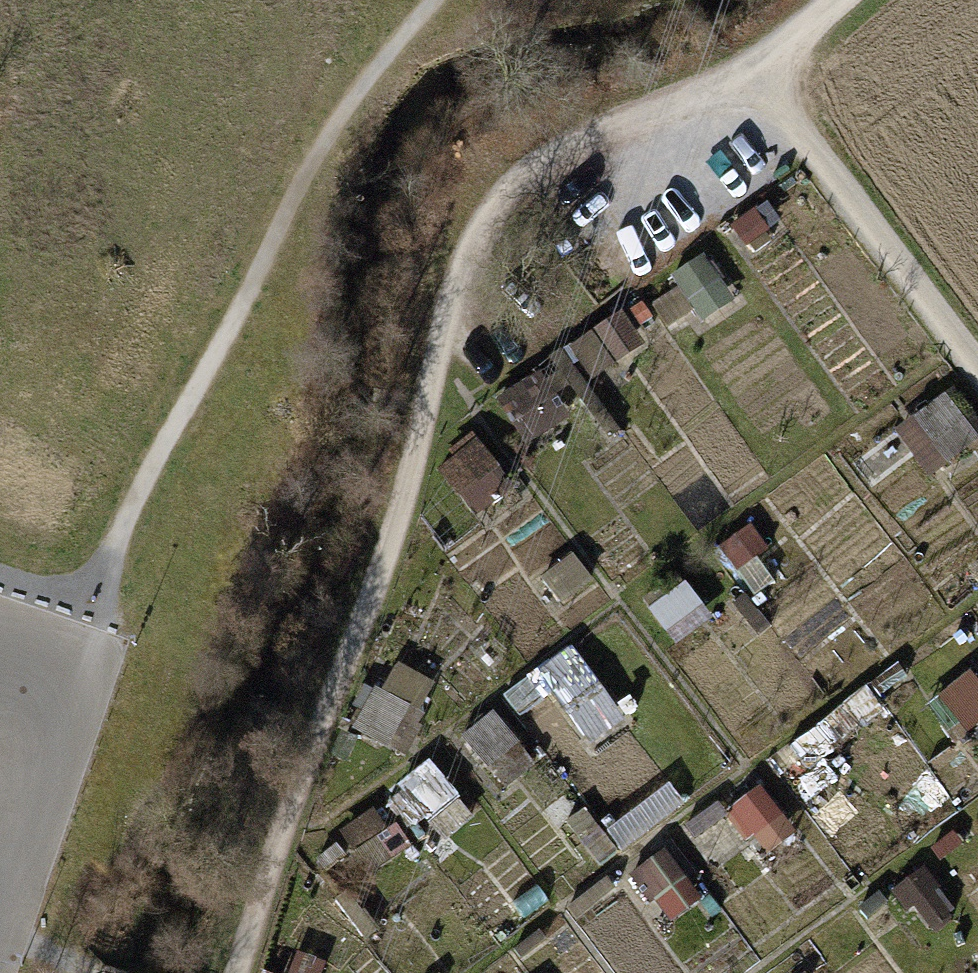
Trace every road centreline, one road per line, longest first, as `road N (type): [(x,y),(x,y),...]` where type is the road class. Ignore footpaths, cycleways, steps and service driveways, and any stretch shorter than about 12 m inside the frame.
road 1 (track): [(756,78),(600,136),(500,211),(453,306),(411,491),(239,972)]
road 2 (track): [(445,0),(321,148),(237,320),(112,534),(103,632),(0,721)]
road 3 (track): [(847,0),(756,78),(977,374)]
road 4 (residential): [(0,721),(0,925)]

